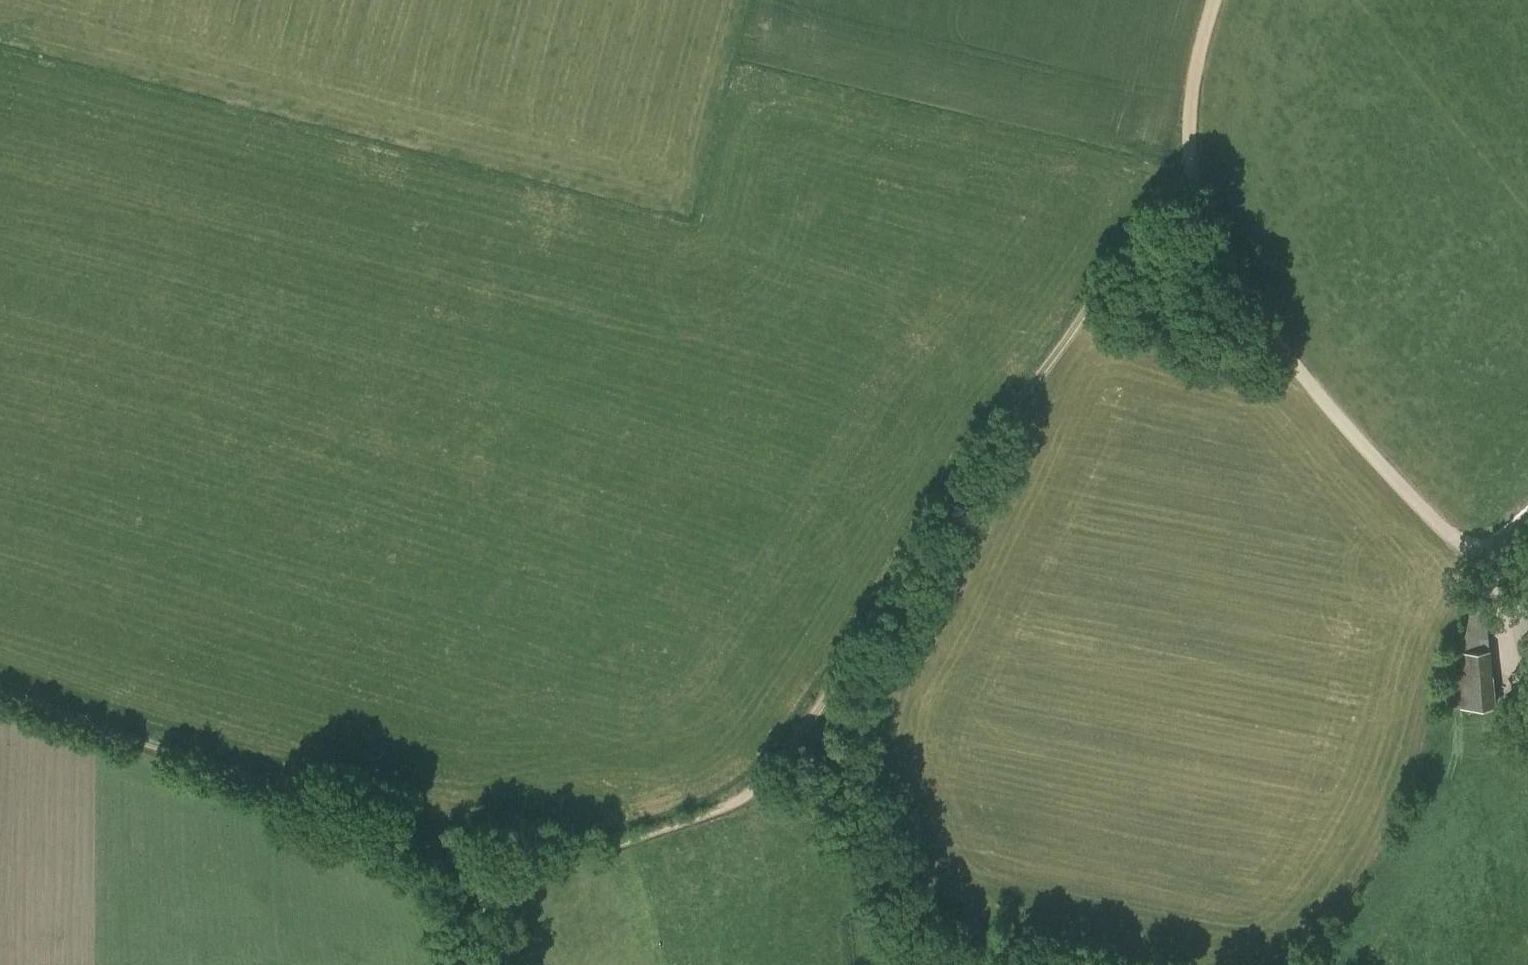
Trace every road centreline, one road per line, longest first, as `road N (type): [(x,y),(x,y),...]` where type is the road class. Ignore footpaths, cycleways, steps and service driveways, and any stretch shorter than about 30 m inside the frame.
road 1 (track): [(0,691),(507,869),(551,866),(712,814),(755,792),(790,751),(934,510),(1189,169)]
road 2 (track): [(1453,533),(1398,483),(1274,341),(1218,253),(1189,169)]
road 3 (track): [(1189,169),(1190,87),(1212,0)]
road 4 (unclassified): [(1527,662),(1508,594),(1453,533)]

